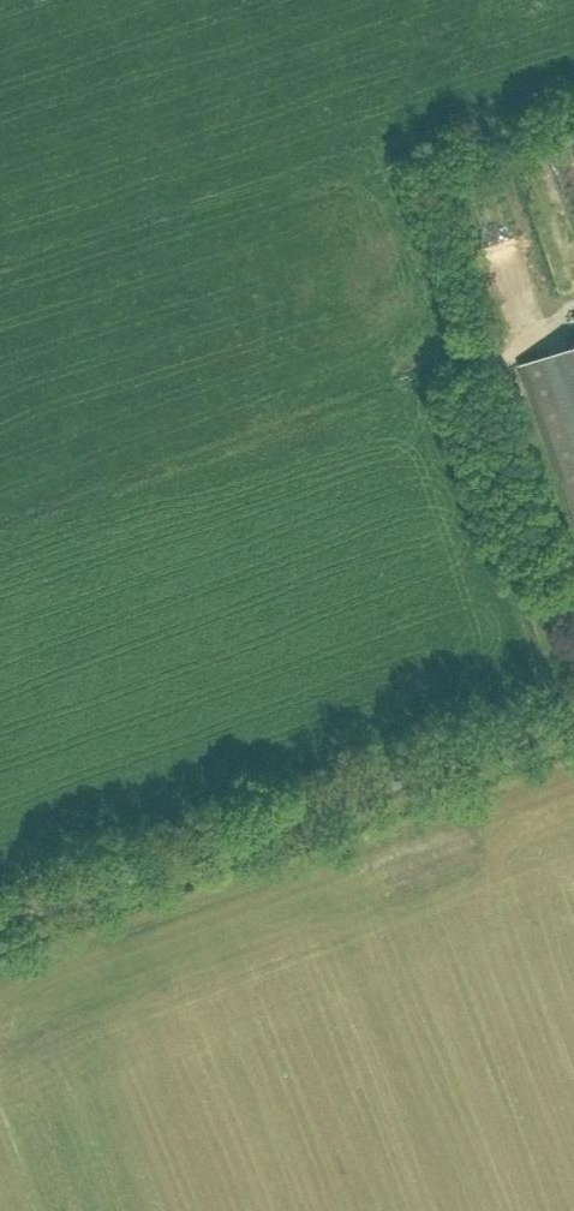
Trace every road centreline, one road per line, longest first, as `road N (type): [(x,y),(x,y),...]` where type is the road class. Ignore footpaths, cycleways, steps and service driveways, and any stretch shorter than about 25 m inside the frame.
road 1 (tertiary): [(0,918),(573,714)]

